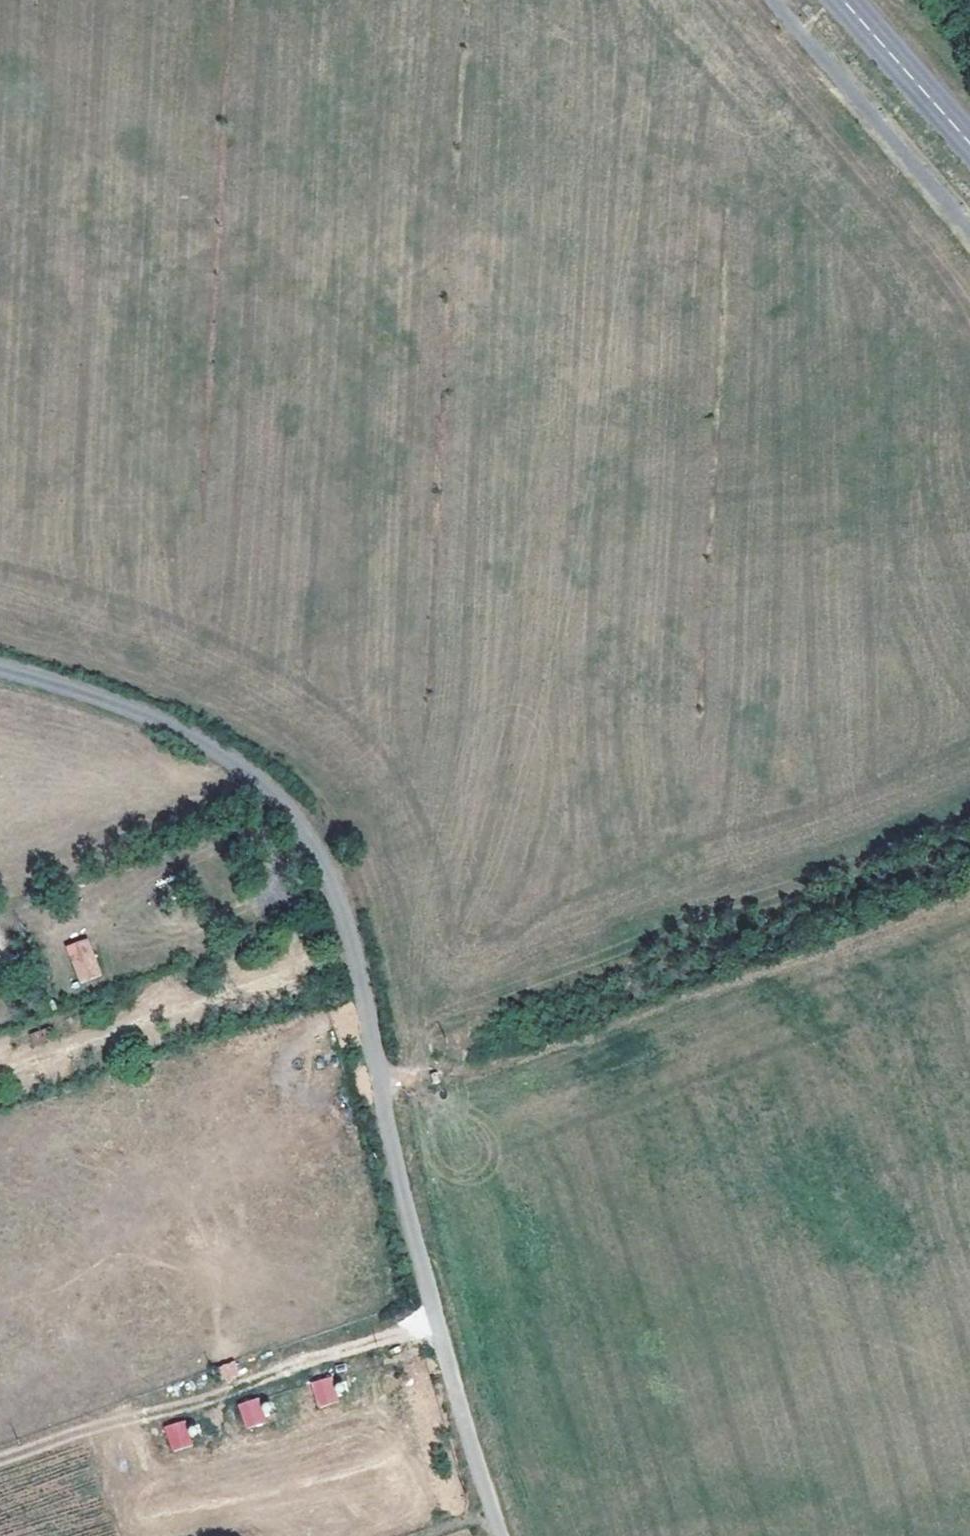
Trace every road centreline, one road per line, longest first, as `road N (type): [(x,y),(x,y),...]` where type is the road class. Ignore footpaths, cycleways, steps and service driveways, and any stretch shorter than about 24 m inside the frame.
road 1 (unclassified): [(0,669),(211,744),(308,835),(338,903),(431,1300),(500,1535)]
road 2 (secondary): [(843,0),(969,143)]

